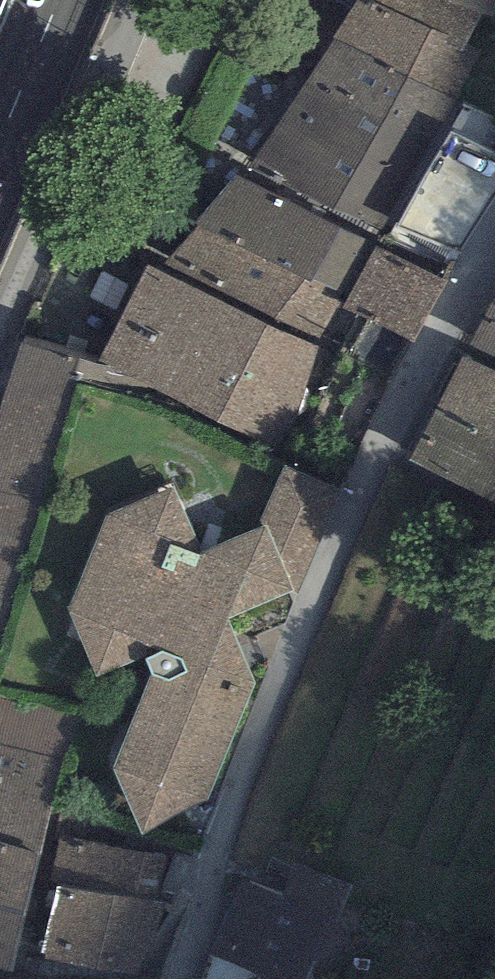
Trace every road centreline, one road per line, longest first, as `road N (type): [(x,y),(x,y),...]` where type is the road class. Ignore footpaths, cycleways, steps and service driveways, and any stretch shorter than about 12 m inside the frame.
road 1 (residential): [(187,978),(246,770),(354,502),(494,235)]
road 2 (unclassified): [(0,316),(134,0)]
road 3 (primary): [(0,135),(58,0)]

